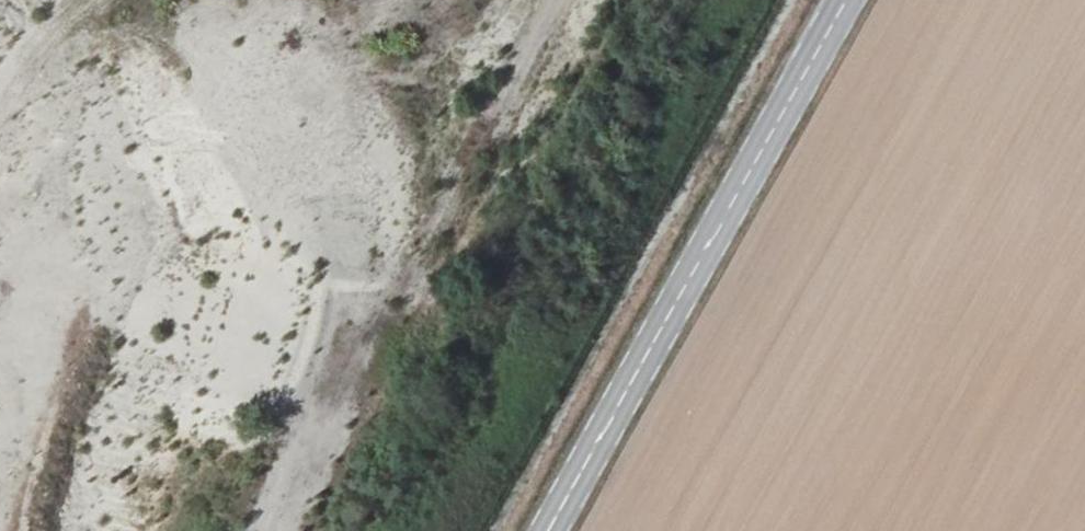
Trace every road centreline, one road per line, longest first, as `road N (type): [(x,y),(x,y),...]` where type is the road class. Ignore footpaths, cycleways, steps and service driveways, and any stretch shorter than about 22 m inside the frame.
road 1 (primary): [(547,530),(845,0)]

